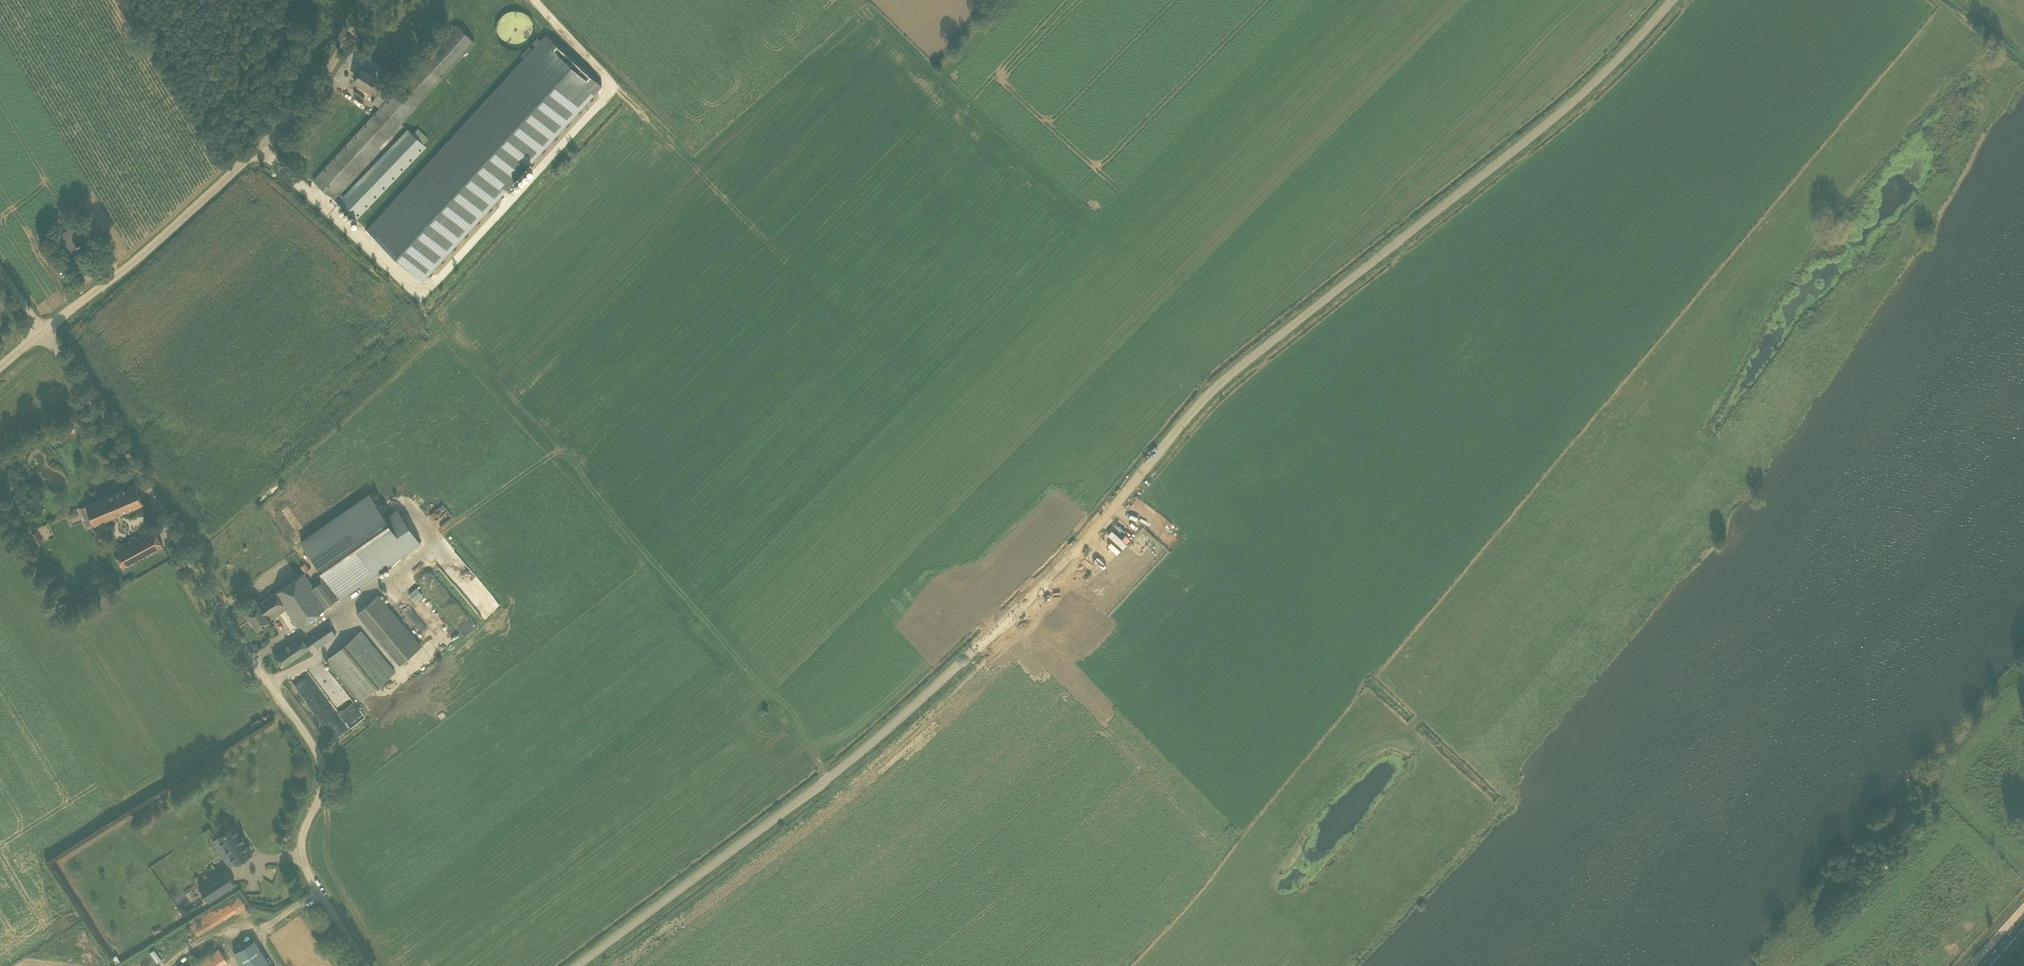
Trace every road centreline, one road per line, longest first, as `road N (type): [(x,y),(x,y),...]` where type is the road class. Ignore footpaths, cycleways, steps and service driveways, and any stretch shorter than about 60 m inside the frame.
road 1 (unclassified): [(576,965),(816,787),(954,668),(1069,559),(1223,380),(1563,112),(1673,0)]
road 2 (unclassified): [(367,965),(301,851),(324,779),(314,746),(217,611),(140,474),(42,331)]
road 3 (unclassified): [(42,331),(146,252),(259,149),(307,98),(373,0)]

